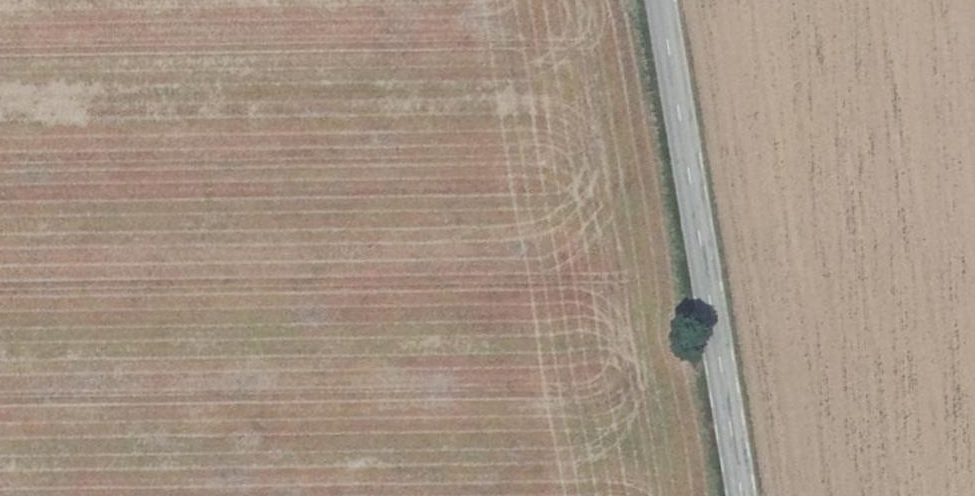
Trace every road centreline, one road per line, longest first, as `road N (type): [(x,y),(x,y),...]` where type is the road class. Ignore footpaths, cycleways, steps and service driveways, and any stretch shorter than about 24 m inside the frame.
road 1 (tertiary): [(662,0),(739,495)]

